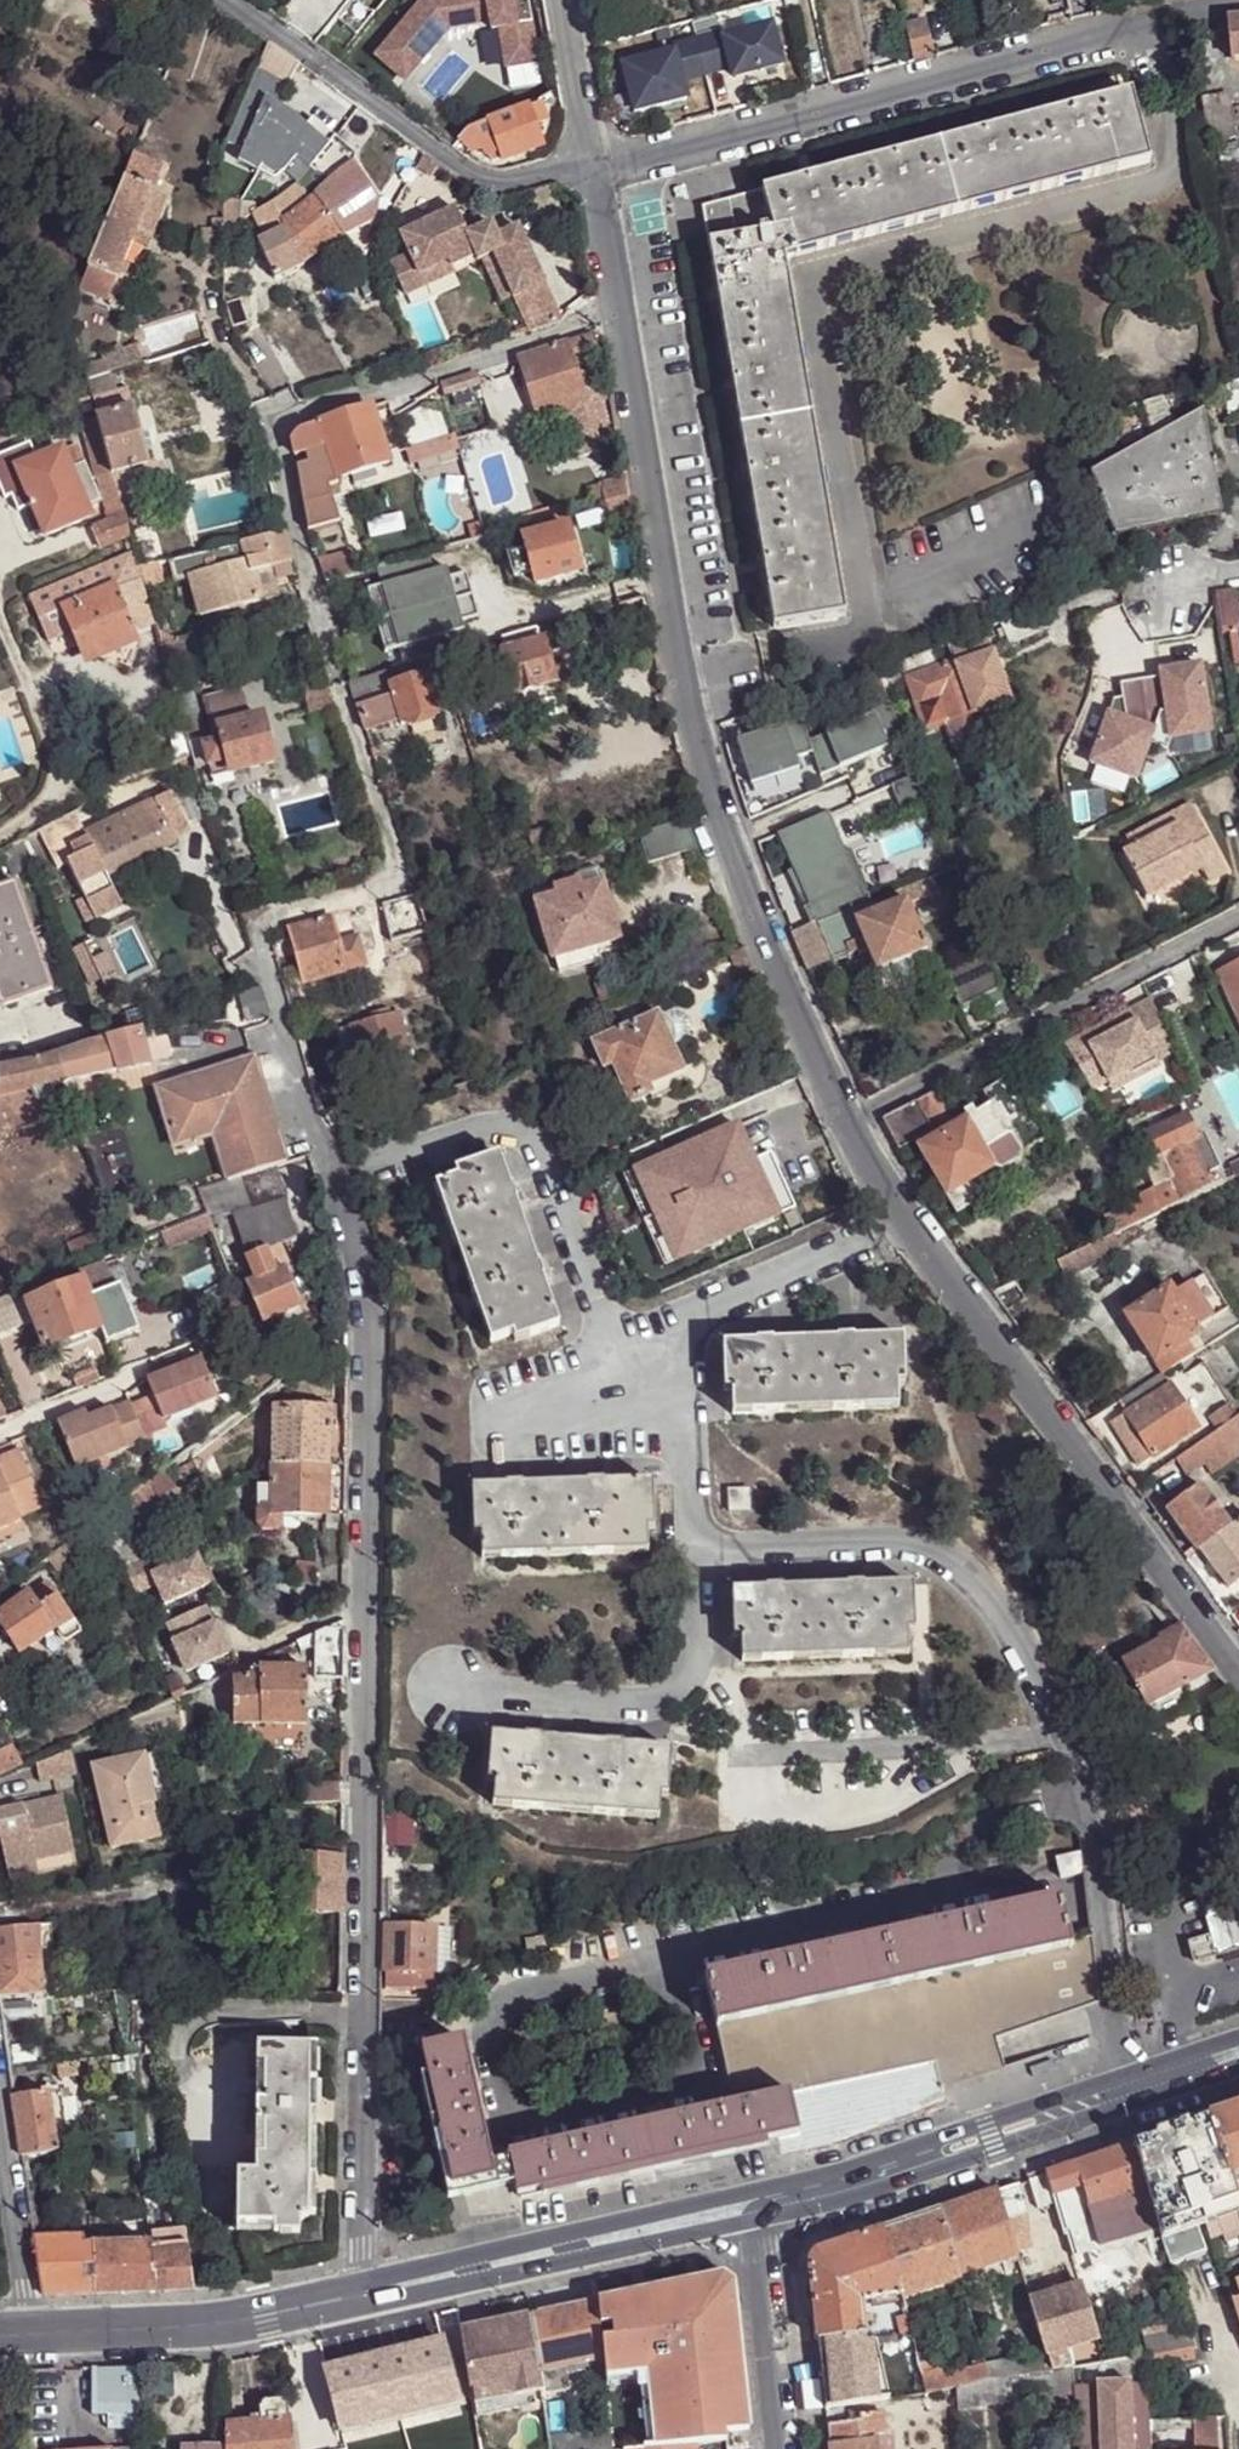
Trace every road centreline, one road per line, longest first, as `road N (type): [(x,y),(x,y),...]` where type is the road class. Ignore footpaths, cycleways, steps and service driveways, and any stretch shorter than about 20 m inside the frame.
road 1 (residential): [(339,682),(401,869),(384,889),(274,916),(262,940),(310,1131),(331,1167),(371,1302),(360,2297)]
road 2 (residential): [(589,166),(681,684),(739,878),(844,1128)]
road 3 (residential): [(844,1128),(883,1193),(1238,1674)]
road 4 (unclassified): [(1238,3),(589,166)]
road 5 (secondary): [(755,2209),(1238,2050)]
road 6 (residential): [(1238,921),(844,1128)]
road 7 (unclassified): [(589,166),(503,188),(472,176),(222,0)]
road 8 (secondary): [(360,2297),(755,2209)]
road 9 (secondary): [(32,2339),(212,2328),(360,2297)]
road 10 (tertiary): [(755,2209),(779,2448)]
road 11 (residential): [(0,2120),(32,2339)]
road 12 (residential): [(558,0),(589,166)]

